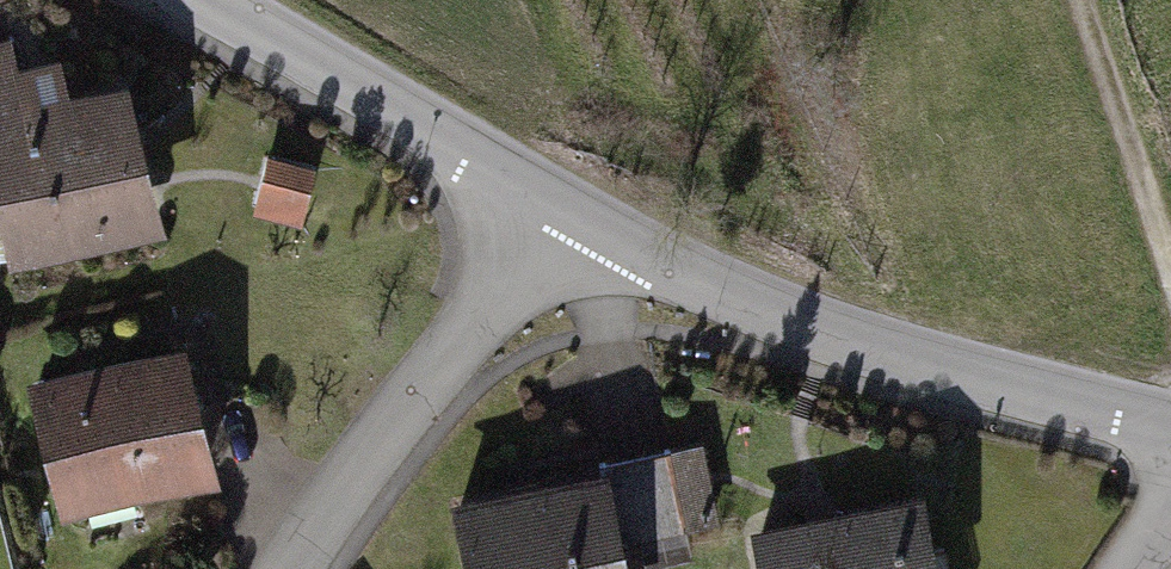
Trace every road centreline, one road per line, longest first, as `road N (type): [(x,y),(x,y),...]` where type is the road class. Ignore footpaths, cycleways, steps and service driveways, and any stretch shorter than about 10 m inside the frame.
road 1 (residential): [(1170,426),(845,338),(697,279),(542,201)]
road 2 (residential): [(297,568),(542,201)]
road 3 (residential): [(542,201),(202,0)]
road 4 (track): [(1078,0),(1170,270)]

